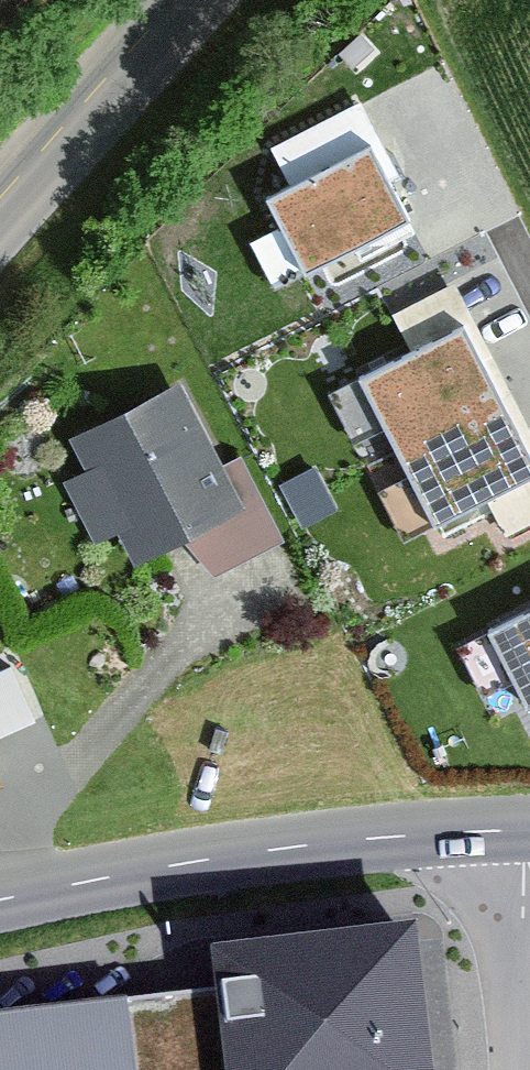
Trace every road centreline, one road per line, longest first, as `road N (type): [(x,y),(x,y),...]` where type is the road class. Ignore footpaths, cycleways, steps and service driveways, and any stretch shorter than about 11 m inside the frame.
road 1 (tertiary): [(523,828),(275,849),(0,900)]
road 2 (tertiary): [(0,218),(192,0)]
road 3 (unclassified): [(522,1069),(523,828)]

